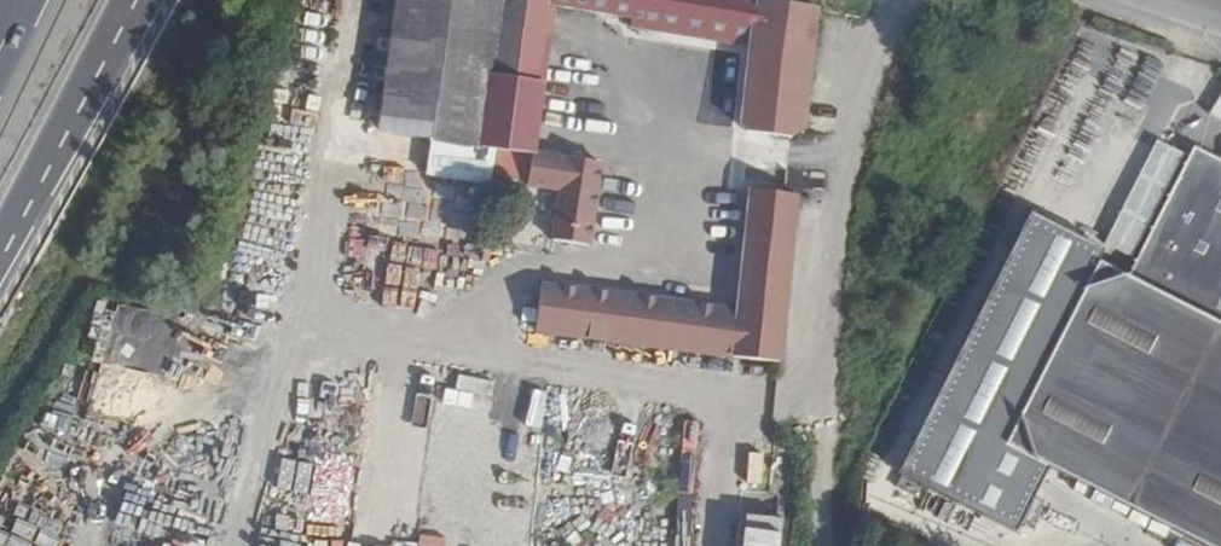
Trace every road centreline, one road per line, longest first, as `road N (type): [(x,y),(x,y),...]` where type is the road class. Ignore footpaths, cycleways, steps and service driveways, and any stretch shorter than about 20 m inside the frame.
road 1 (track): [(823,545),(827,383),(847,170),(864,99),(904,0)]
road 2 (trunk): [(0,236),(124,0)]

